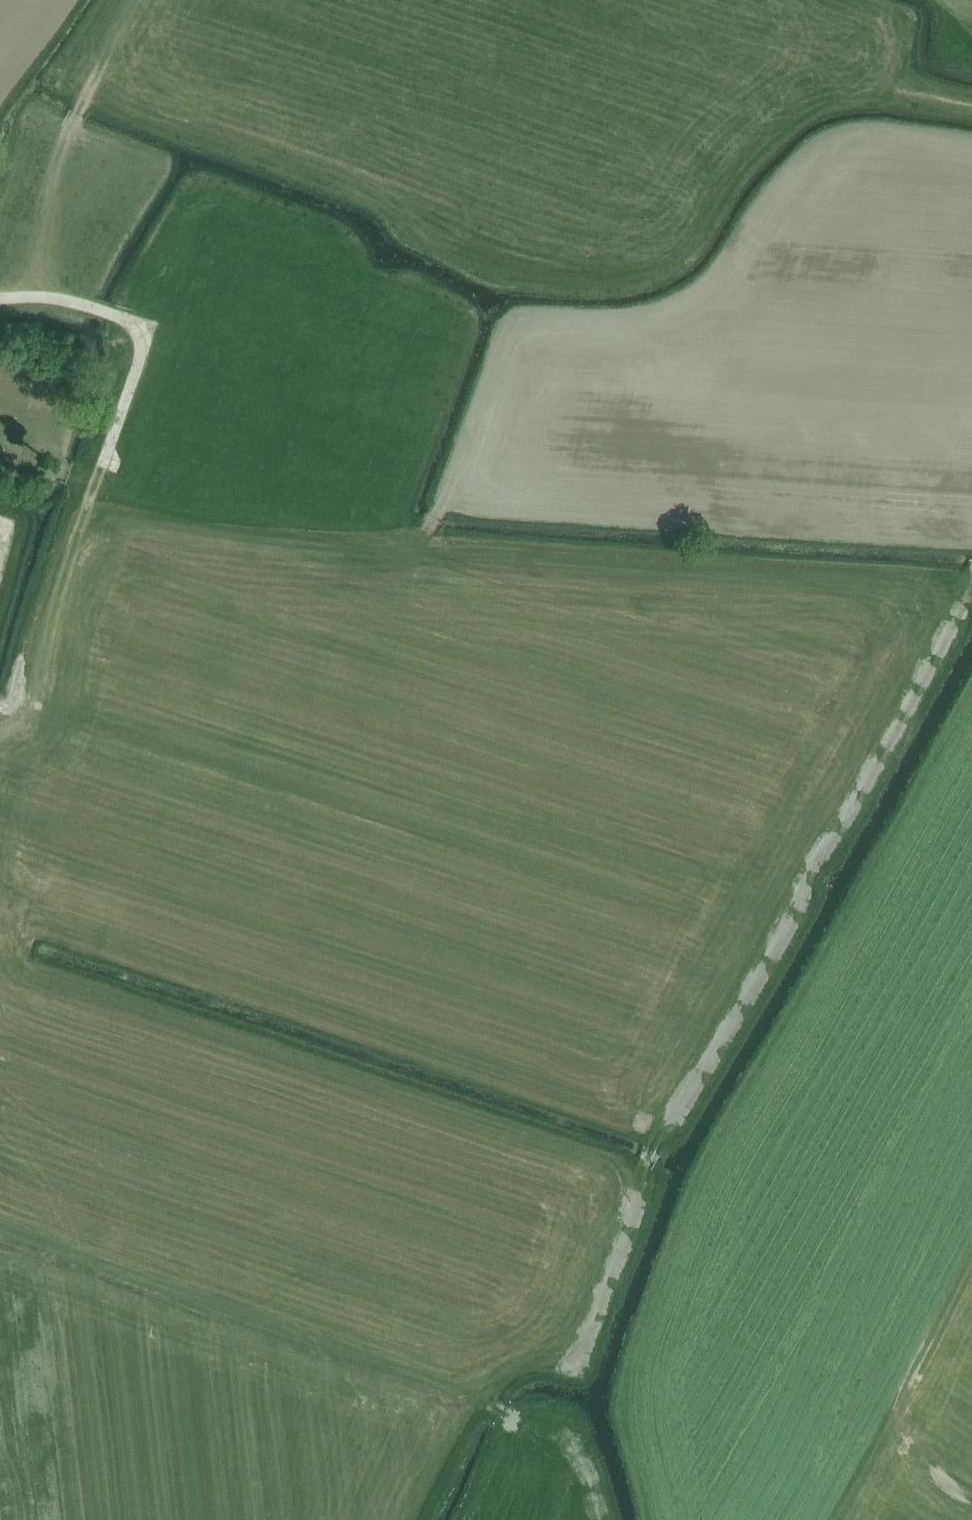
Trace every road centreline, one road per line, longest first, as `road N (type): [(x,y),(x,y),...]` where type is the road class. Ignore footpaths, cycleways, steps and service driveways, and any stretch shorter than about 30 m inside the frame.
road 1 (track): [(0,298),(54,297),(151,327),(103,463)]

